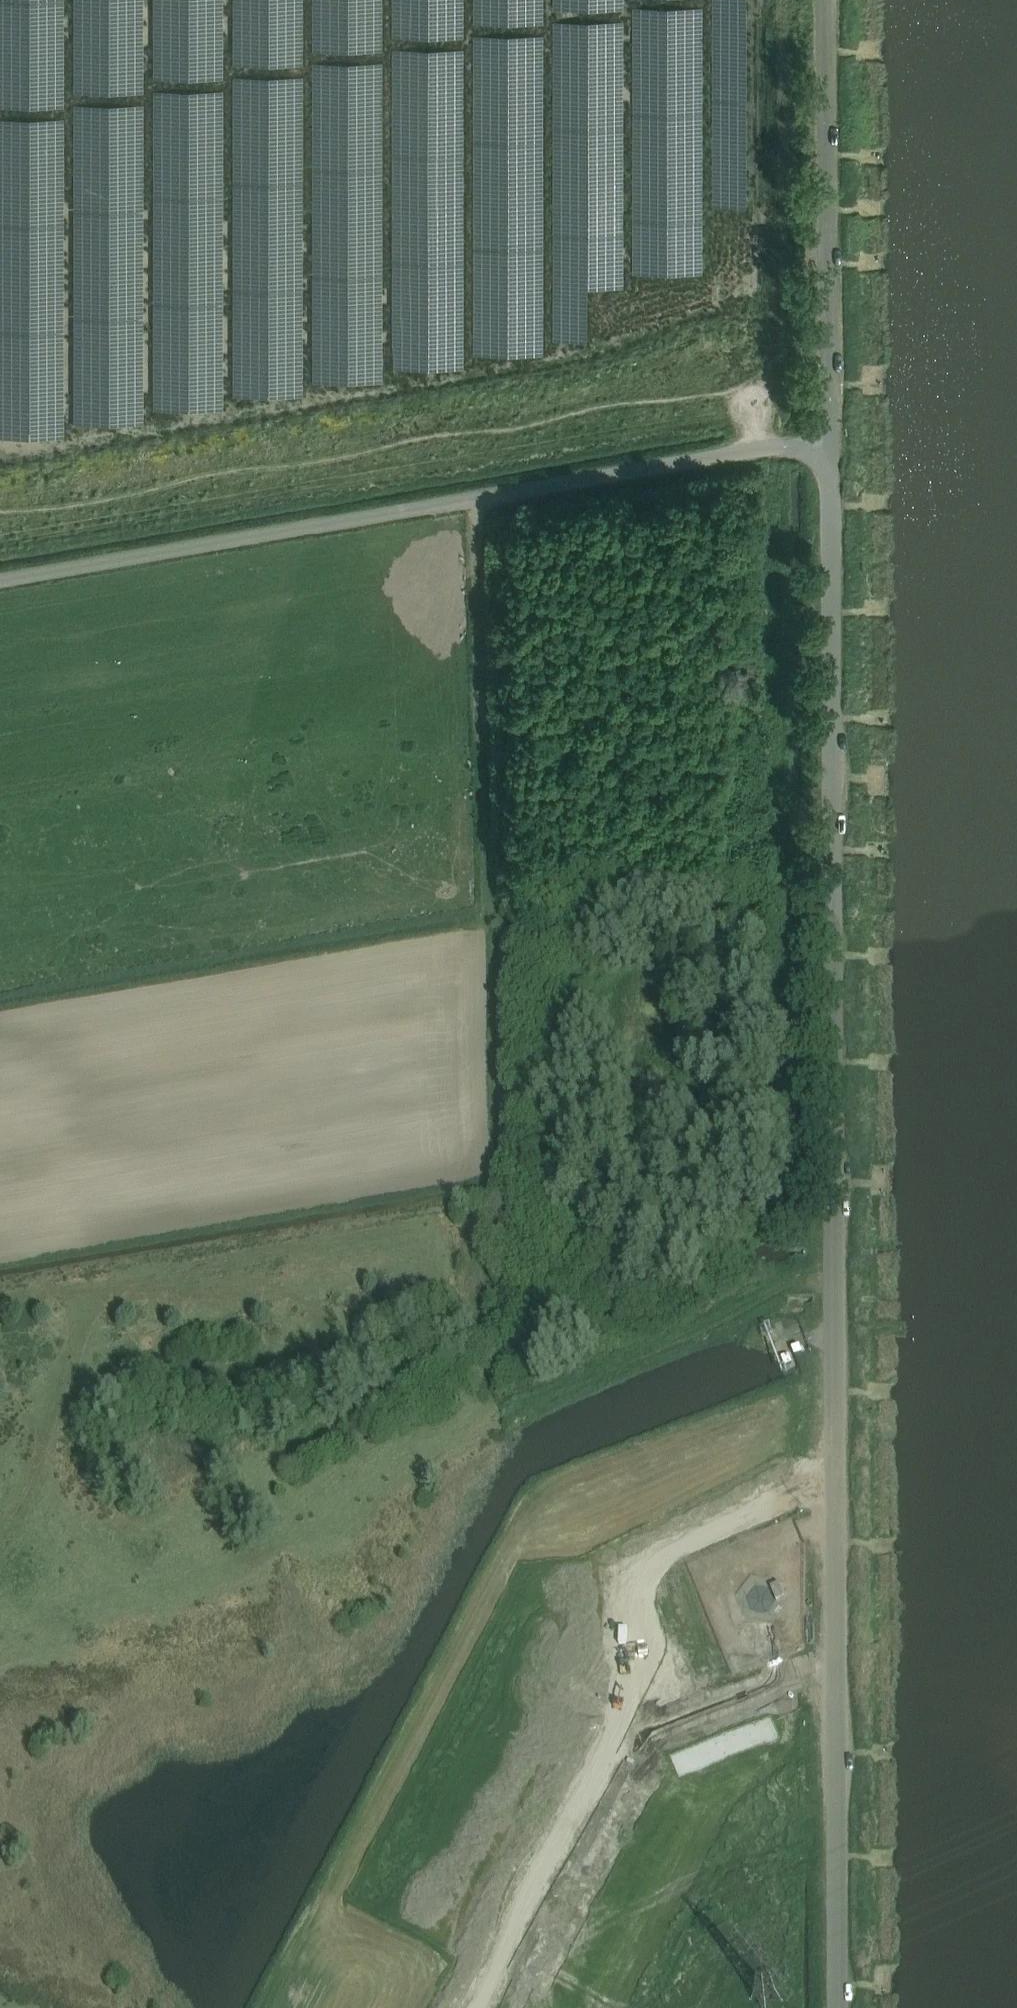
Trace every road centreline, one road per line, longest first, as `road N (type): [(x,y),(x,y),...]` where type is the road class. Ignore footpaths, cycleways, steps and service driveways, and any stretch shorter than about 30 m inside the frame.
road 1 (unclassified): [(834,2007),(828,441)]
road 2 (unclassified): [(0,584),(828,441)]
road 3 (unclassified): [(828,441),(819,0)]

